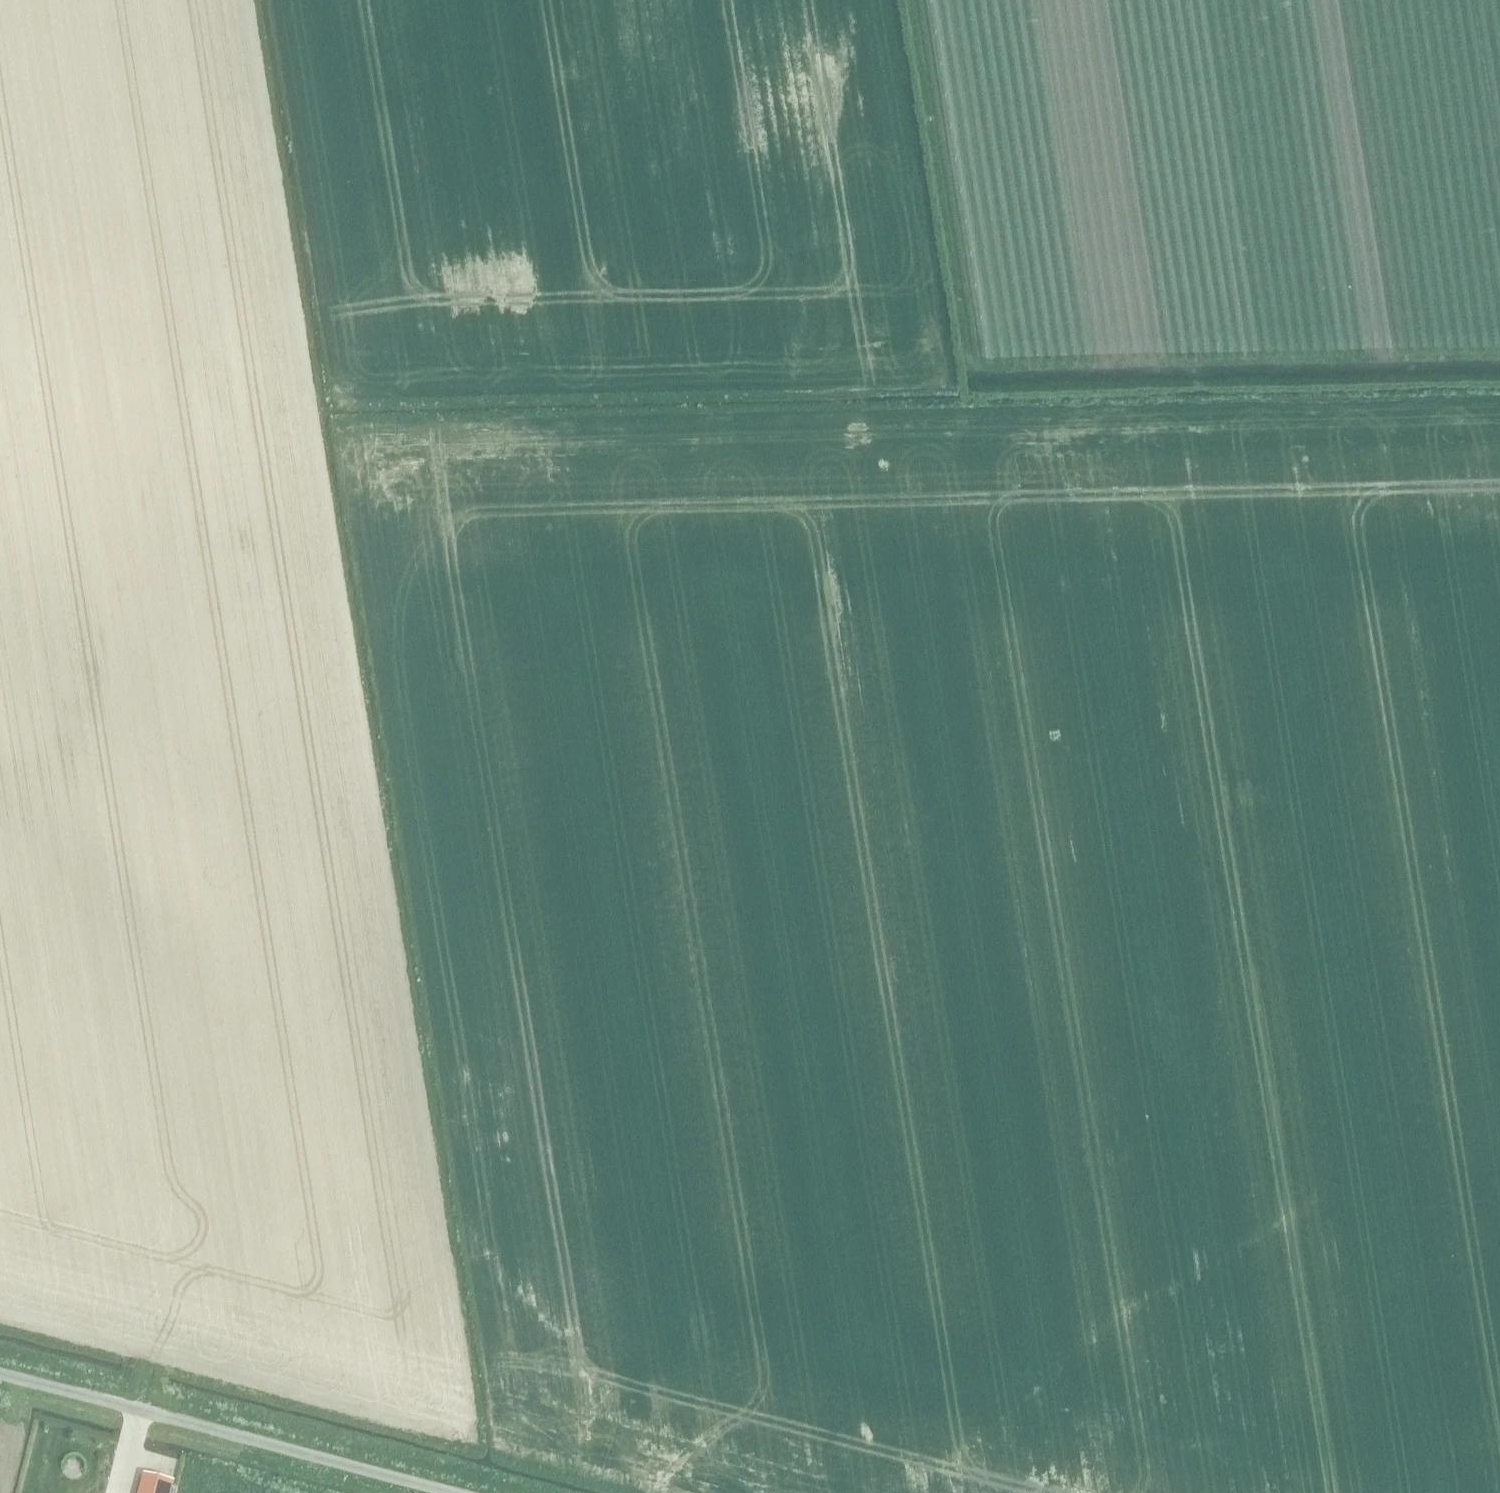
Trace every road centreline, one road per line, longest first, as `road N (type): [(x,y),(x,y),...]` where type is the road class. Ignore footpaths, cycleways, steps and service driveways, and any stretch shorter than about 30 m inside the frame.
road 1 (unclassified): [(452,1492),(0,1374)]

